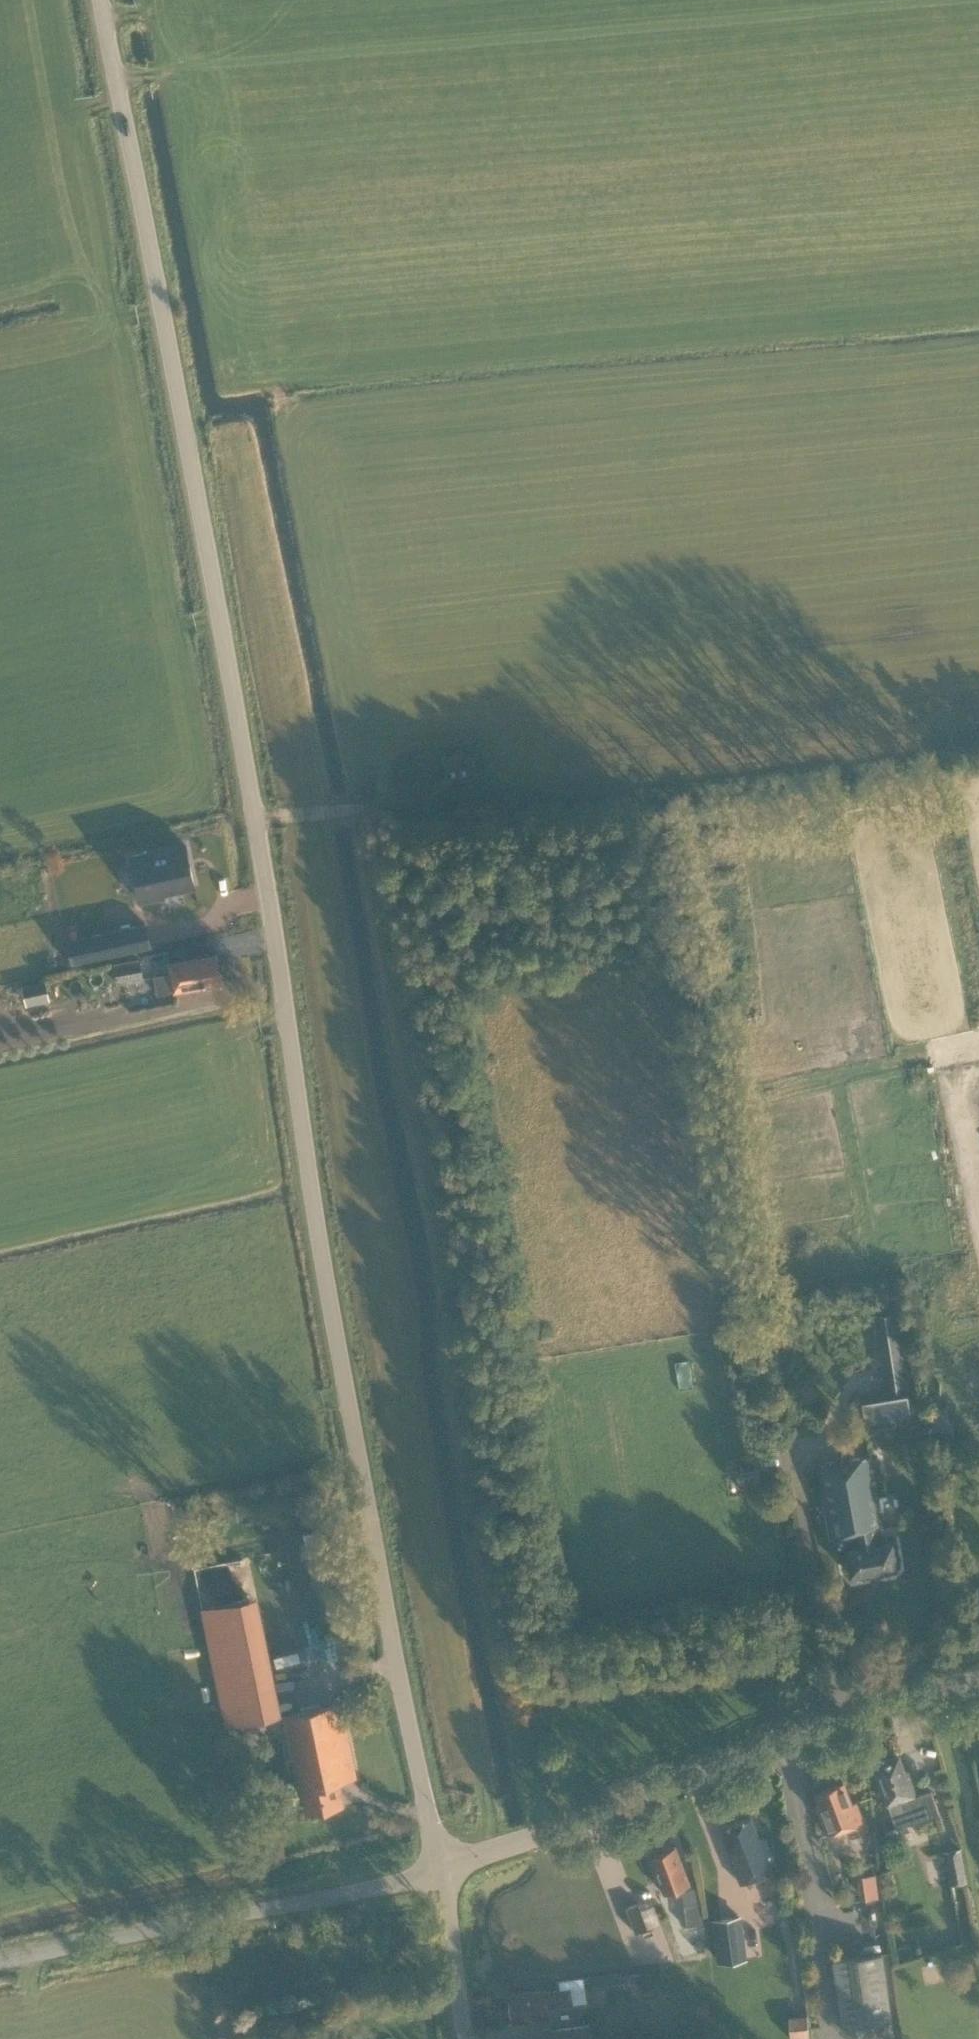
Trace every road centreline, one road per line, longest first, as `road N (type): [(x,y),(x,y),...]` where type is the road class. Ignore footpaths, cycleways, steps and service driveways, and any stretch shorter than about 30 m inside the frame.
road 1 (unclassified): [(439,1874),(312,1176),(259,827),(103,0)]
road 2 (unclassified): [(439,1874),(834,1716),(978,1678)]
road 3 (unclassified): [(0,1962),(439,1874)]
road 4 (unclassified): [(465,2038),(439,1874)]

